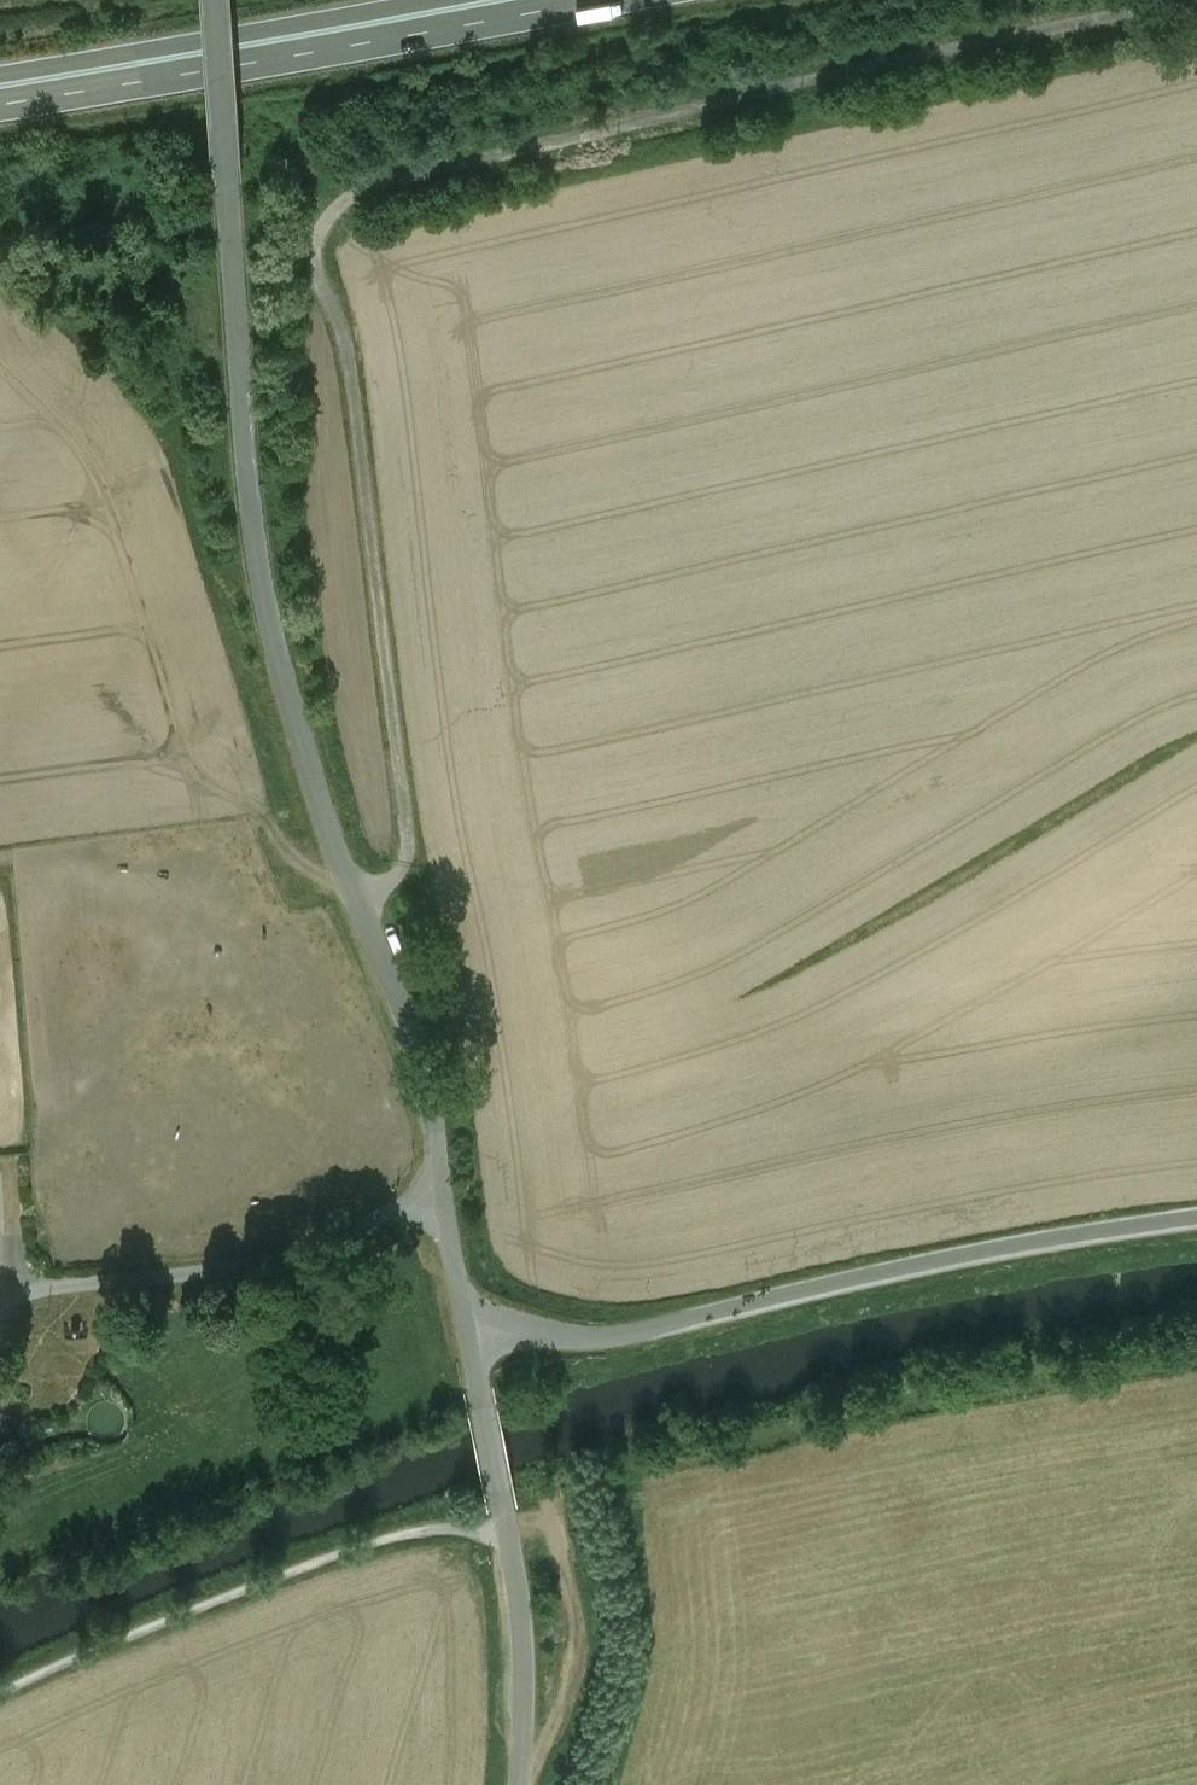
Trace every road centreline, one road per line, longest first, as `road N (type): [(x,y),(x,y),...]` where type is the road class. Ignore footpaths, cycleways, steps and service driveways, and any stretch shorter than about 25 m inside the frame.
road 1 (unclassified): [(216,0),(272,599),(338,838),(431,1071),(443,1191),(471,1314)]
road 2 (unclassified): [(1196,1216),(1049,1236),(617,1331),(471,1314)]
road 3 (trunk): [(0,104),(595,0)]
road 4 (unclassified): [(471,1314),(527,1644),(524,1784)]
road 5 (trunk): [(432,0),(0,74)]

